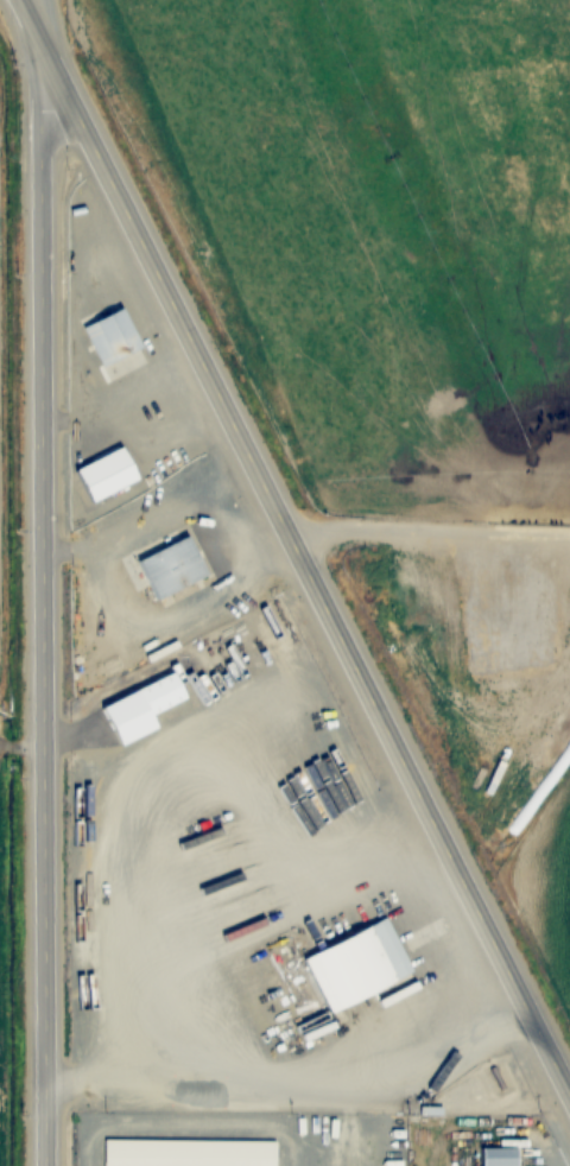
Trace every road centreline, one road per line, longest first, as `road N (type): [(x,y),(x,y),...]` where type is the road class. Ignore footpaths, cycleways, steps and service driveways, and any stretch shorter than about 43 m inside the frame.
road 1 (primary): [(569,1102),(19,0)]
road 2 (residential): [(40,1165),(38,37)]

